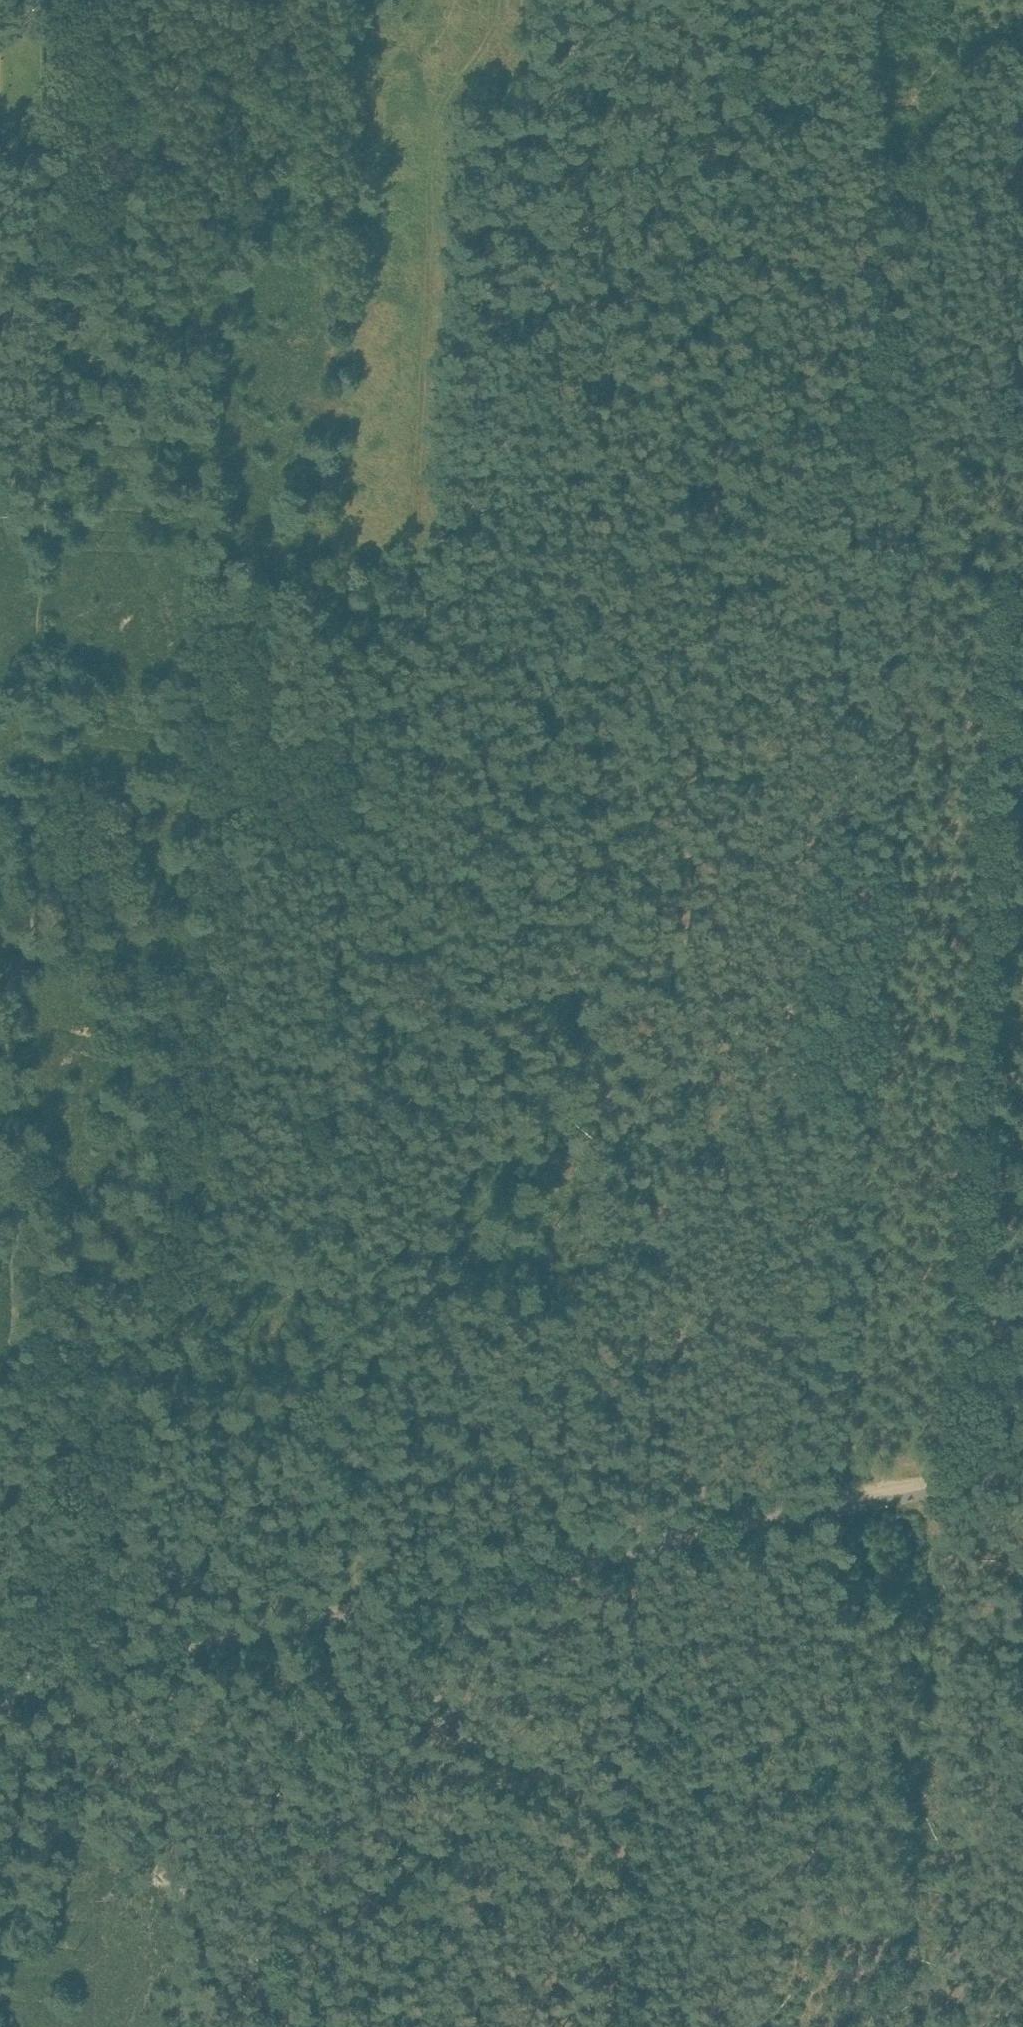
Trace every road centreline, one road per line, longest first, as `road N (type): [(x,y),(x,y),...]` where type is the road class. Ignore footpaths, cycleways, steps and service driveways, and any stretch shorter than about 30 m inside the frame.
road 1 (track): [(0,1664),(1022,1458)]

